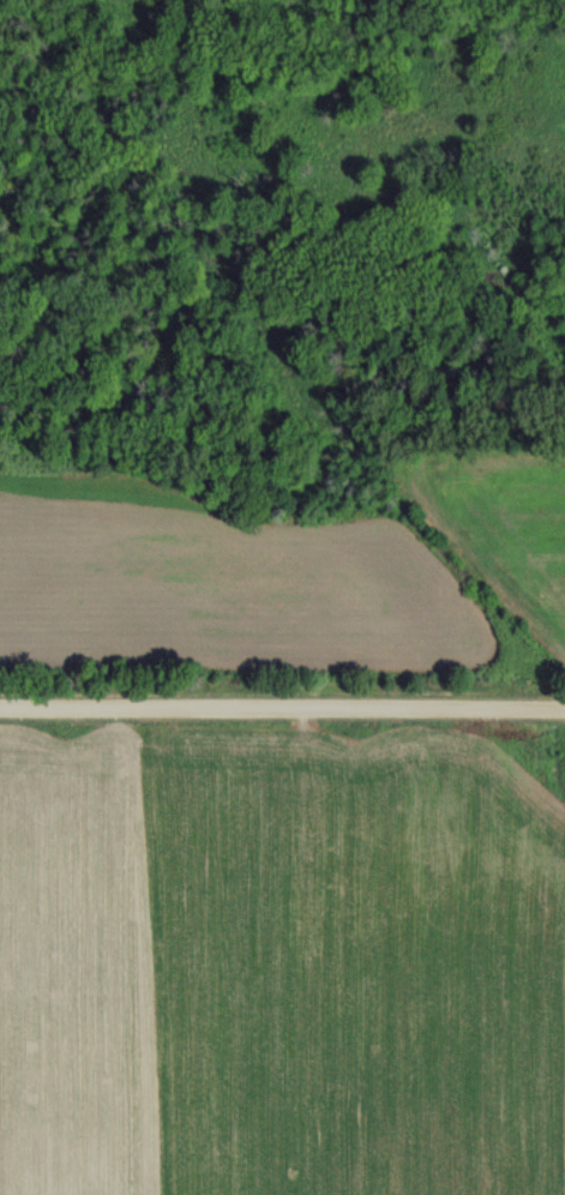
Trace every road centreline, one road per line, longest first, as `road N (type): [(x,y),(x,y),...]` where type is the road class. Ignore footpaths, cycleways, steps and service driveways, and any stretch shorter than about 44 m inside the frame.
road 1 (residential): [(564,707),(0,709)]

